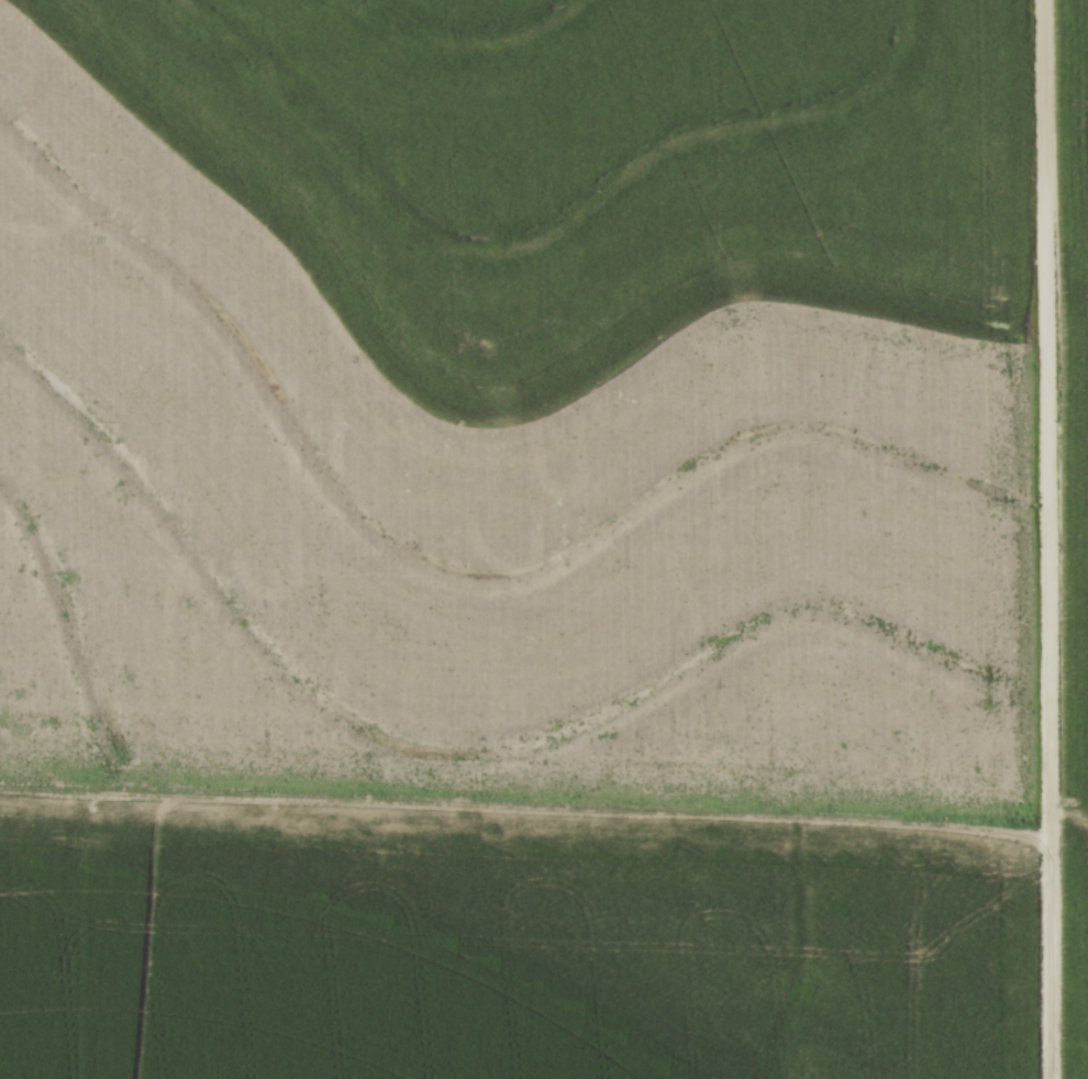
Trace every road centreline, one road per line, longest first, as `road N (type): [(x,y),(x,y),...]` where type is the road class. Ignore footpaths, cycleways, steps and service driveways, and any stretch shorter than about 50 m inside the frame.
road 1 (residential): [(1049,1078),(1045,0)]

